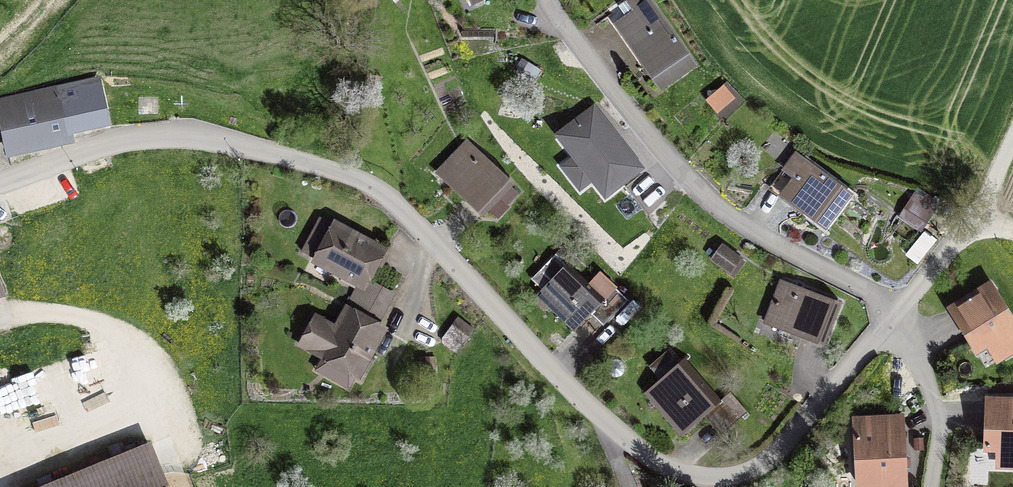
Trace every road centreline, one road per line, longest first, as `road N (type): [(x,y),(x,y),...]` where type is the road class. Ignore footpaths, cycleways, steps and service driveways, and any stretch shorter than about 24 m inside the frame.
road 1 (residential): [(897,321),(766,460),(739,477),(702,479),(618,439),(510,335),(437,244),(375,191),(188,135),(115,142),(0,184)]
road 2 (residential): [(549,0),(678,169),(730,217),(897,321)]
road 3 (residential): [(1012,147),(981,228),(897,321)]
road 4 (residential): [(897,321),(926,375),(938,439),(935,486)]

